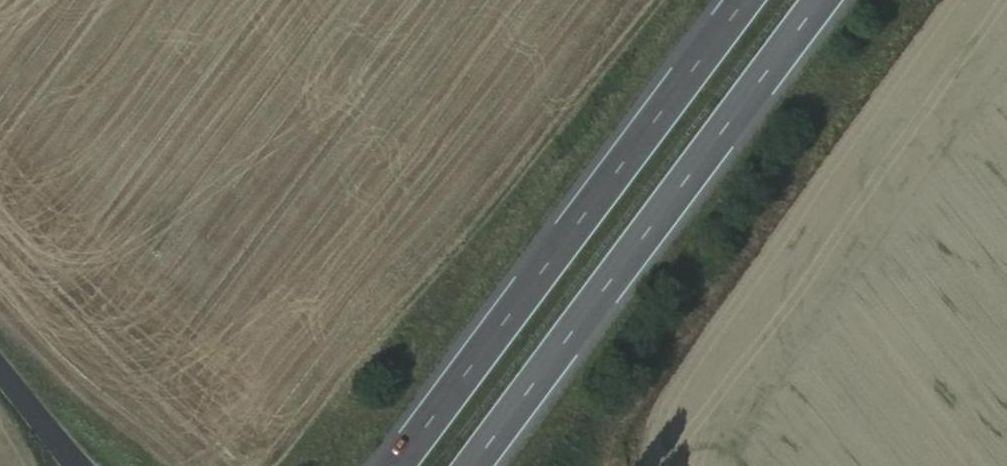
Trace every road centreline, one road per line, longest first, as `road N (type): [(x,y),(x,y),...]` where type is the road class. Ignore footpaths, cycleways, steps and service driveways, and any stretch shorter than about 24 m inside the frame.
road 1 (motorway): [(474,465),(823,0)]
road 2 (motorway): [(736,0),(388,465)]

